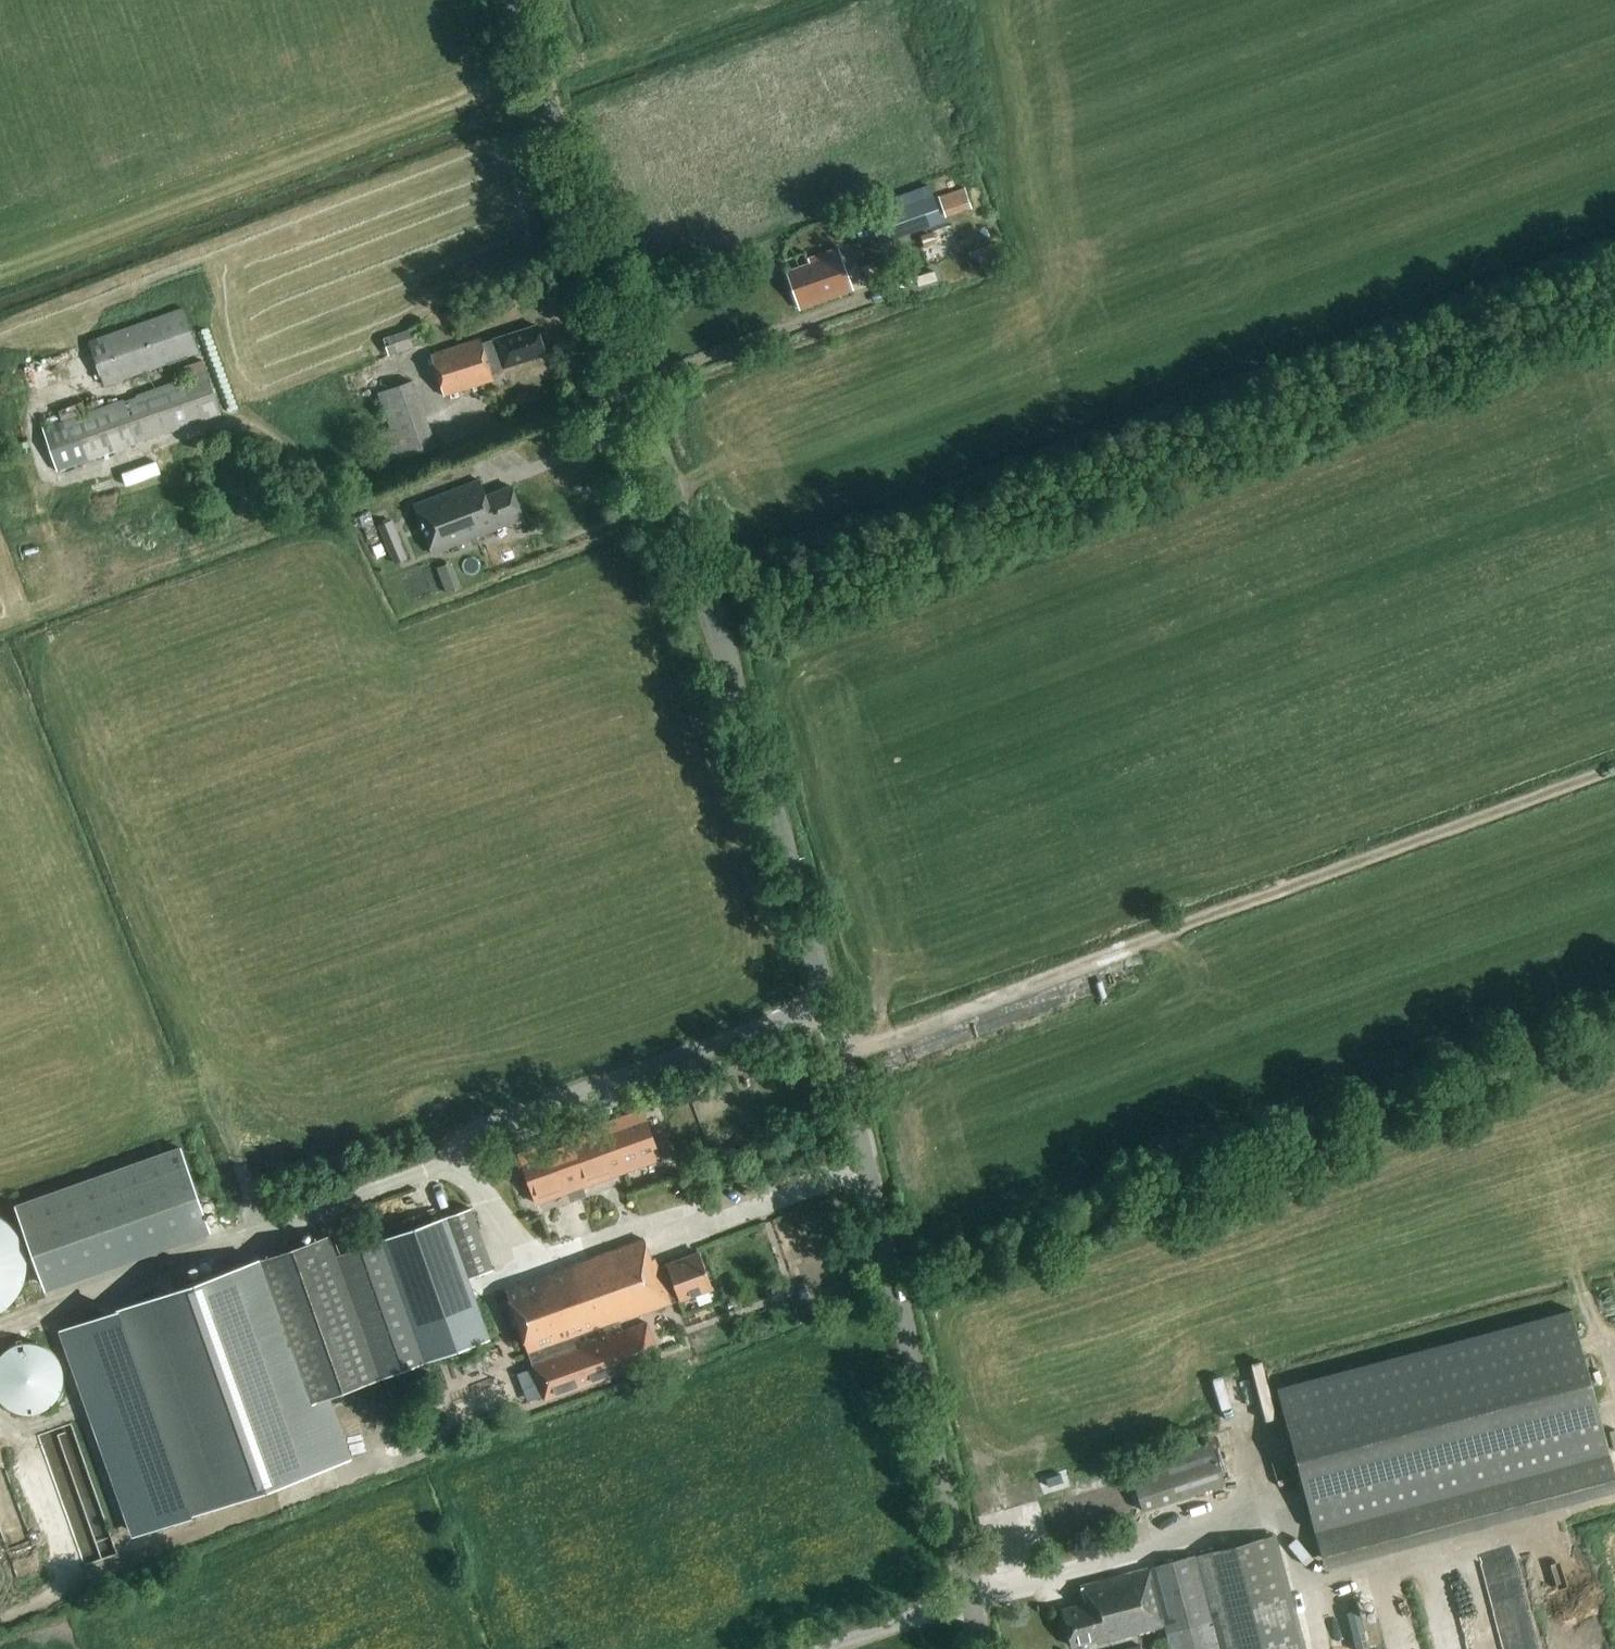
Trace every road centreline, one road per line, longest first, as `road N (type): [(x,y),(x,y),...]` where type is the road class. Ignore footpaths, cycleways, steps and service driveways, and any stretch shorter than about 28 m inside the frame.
road 1 (tertiary): [(984,1648),(789,870),(518,0)]
road 2 (track): [(837,1047),(1614,763)]
road 3 (track): [(431,1170),(0,1327)]

